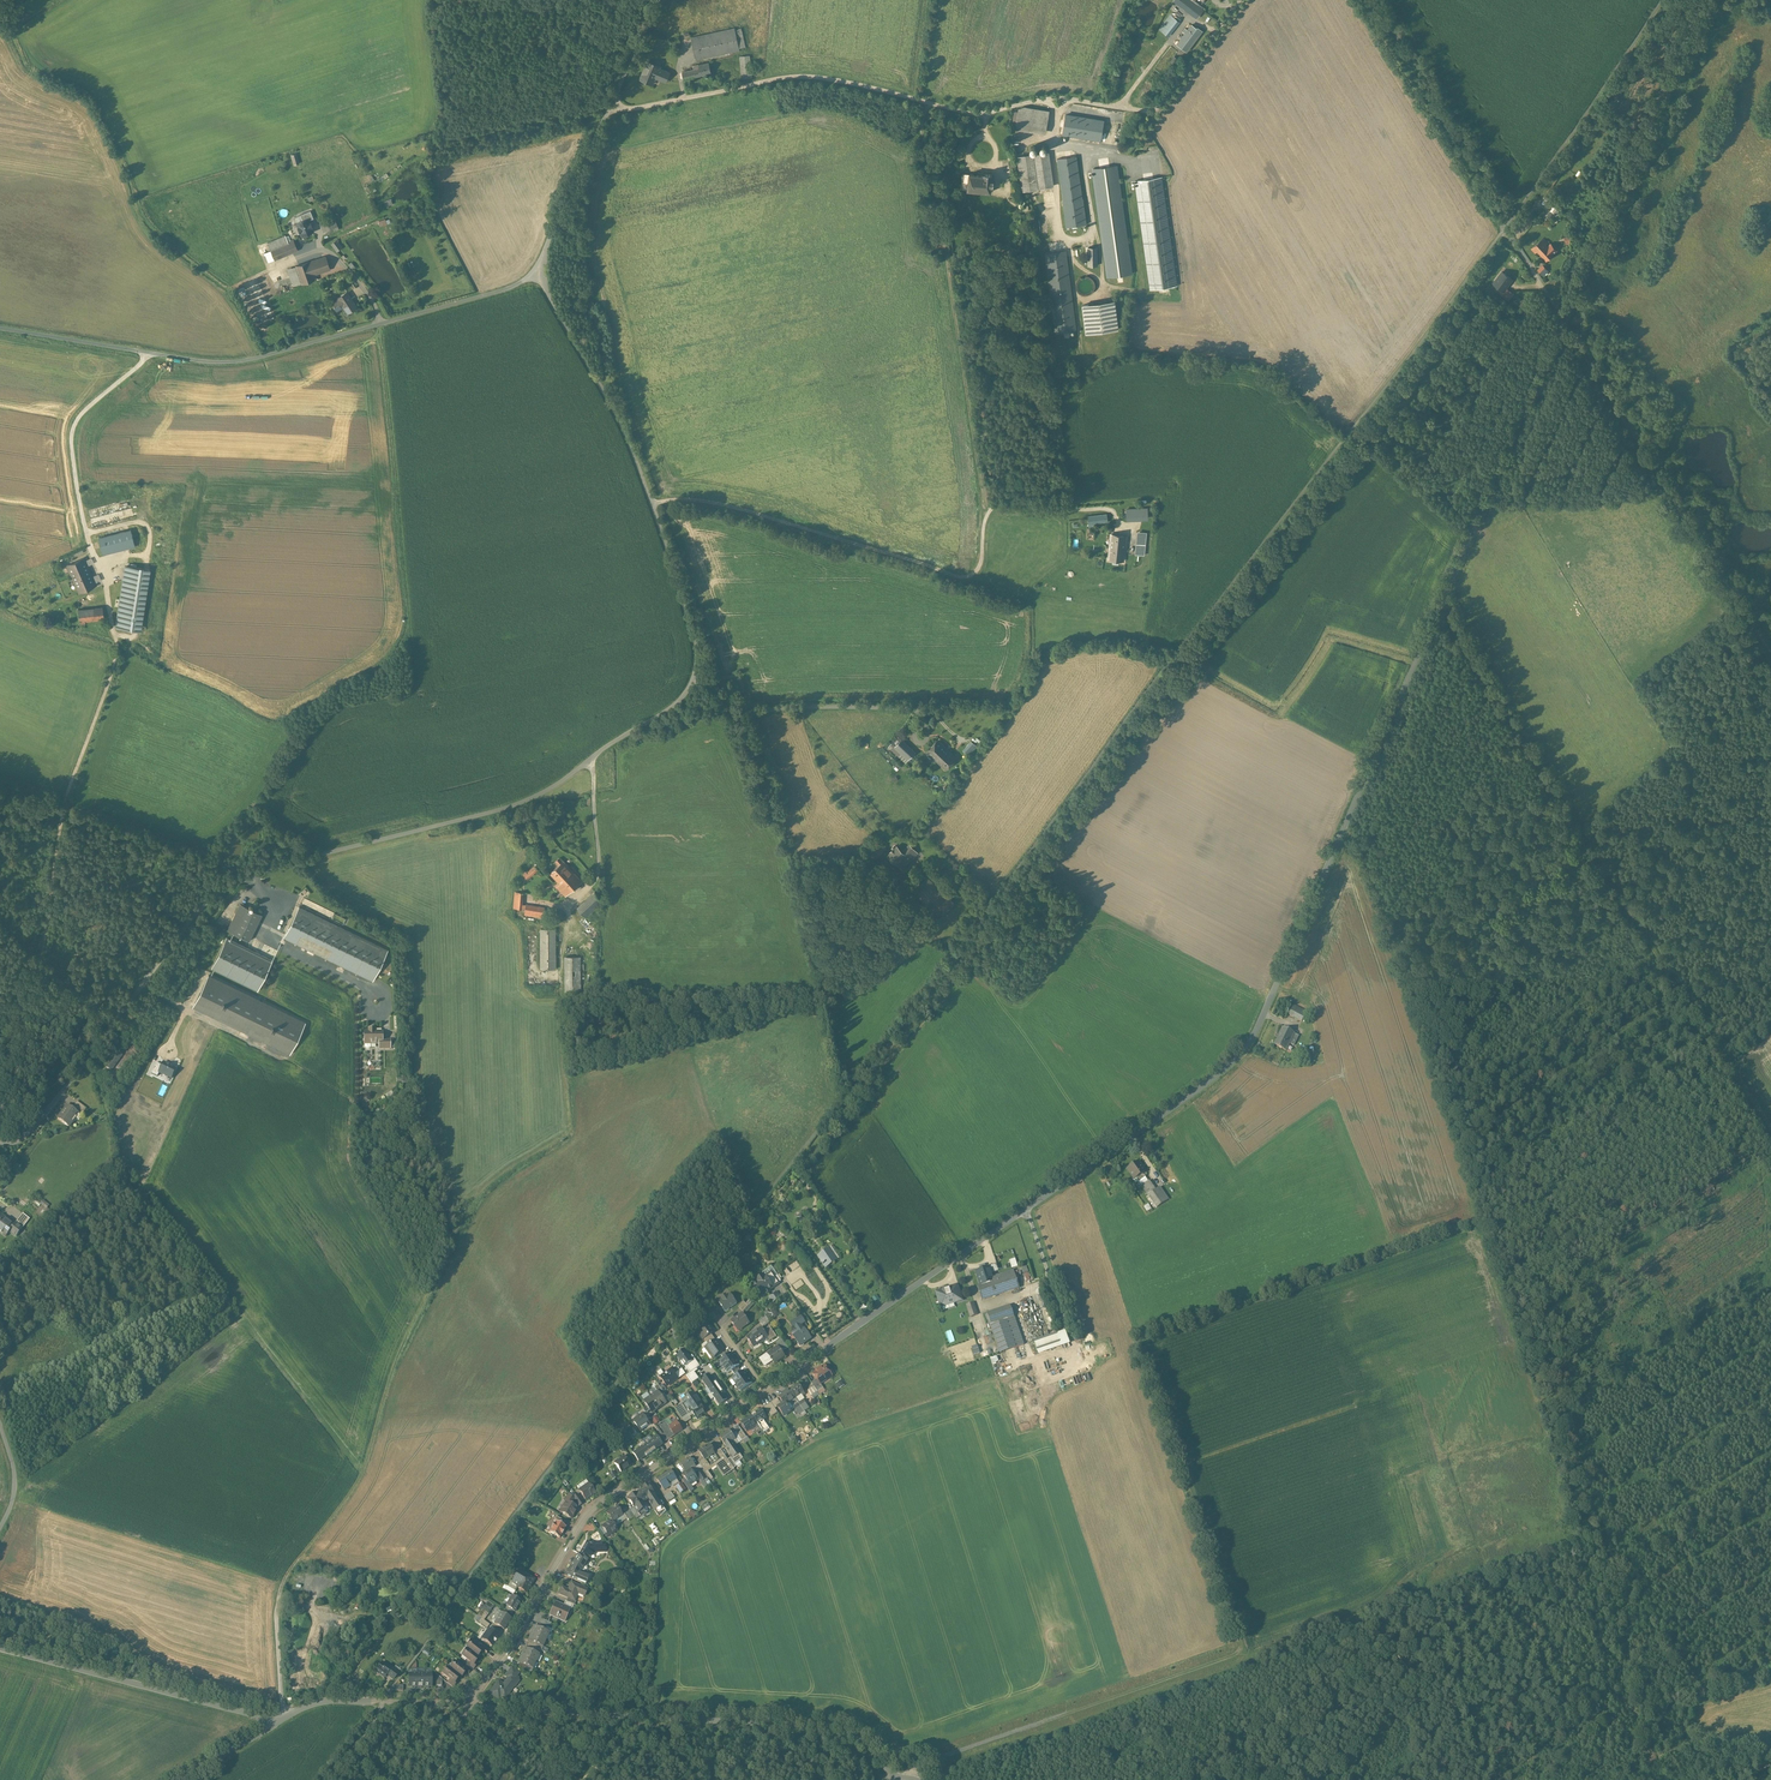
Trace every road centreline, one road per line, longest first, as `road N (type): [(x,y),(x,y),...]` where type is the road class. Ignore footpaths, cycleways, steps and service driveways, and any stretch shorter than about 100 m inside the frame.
road 1 (unclassified): [(1030,1206),(1196,1090),(1251,1040),(1701,0)]
road 2 (unclassified): [(0,1144),(27,1134),(214,896),(255,872),(519,804),(686,692),(696,670),(695,641),(638,459),(539,271)]
road 3 (residential): [(474,1693),(589,1511),(1030,1206)]
road 4 (unclassified): [(1162,106),(1141,111),(1051,99),(971,113),(807,78),(612,105)]
road 5 (unclassified): [(539,271),(502,290),(235,362),(0,328)]
road 6 (track): [(1770,654),(1504,229)]
road 7 (unclassified): [(477,1707),(841,1728),(894,1779)]
road 8 (track): [(984,521),(944,233),(922,138),(931,104)]
road 9 (track): [(1239,1654),(1243,1642),(1142,1339)]
road 10 (unclassified): [(0,1648),(275,1722)]
road 11 (track): [(588,153),(597,169),(592,248),(619,367),(601,385)]
road 12 (unclassified): [(539,271),(612,105)]
road 13 (unclassified): [(275,1722),(309,1706),(346,1700),(444,1705)]
road 14 (track): [(315,1607),(288,1600),(279,1607),(287,1715)]
road 15 (unclassified): [(1162,106),(1240,0)]

